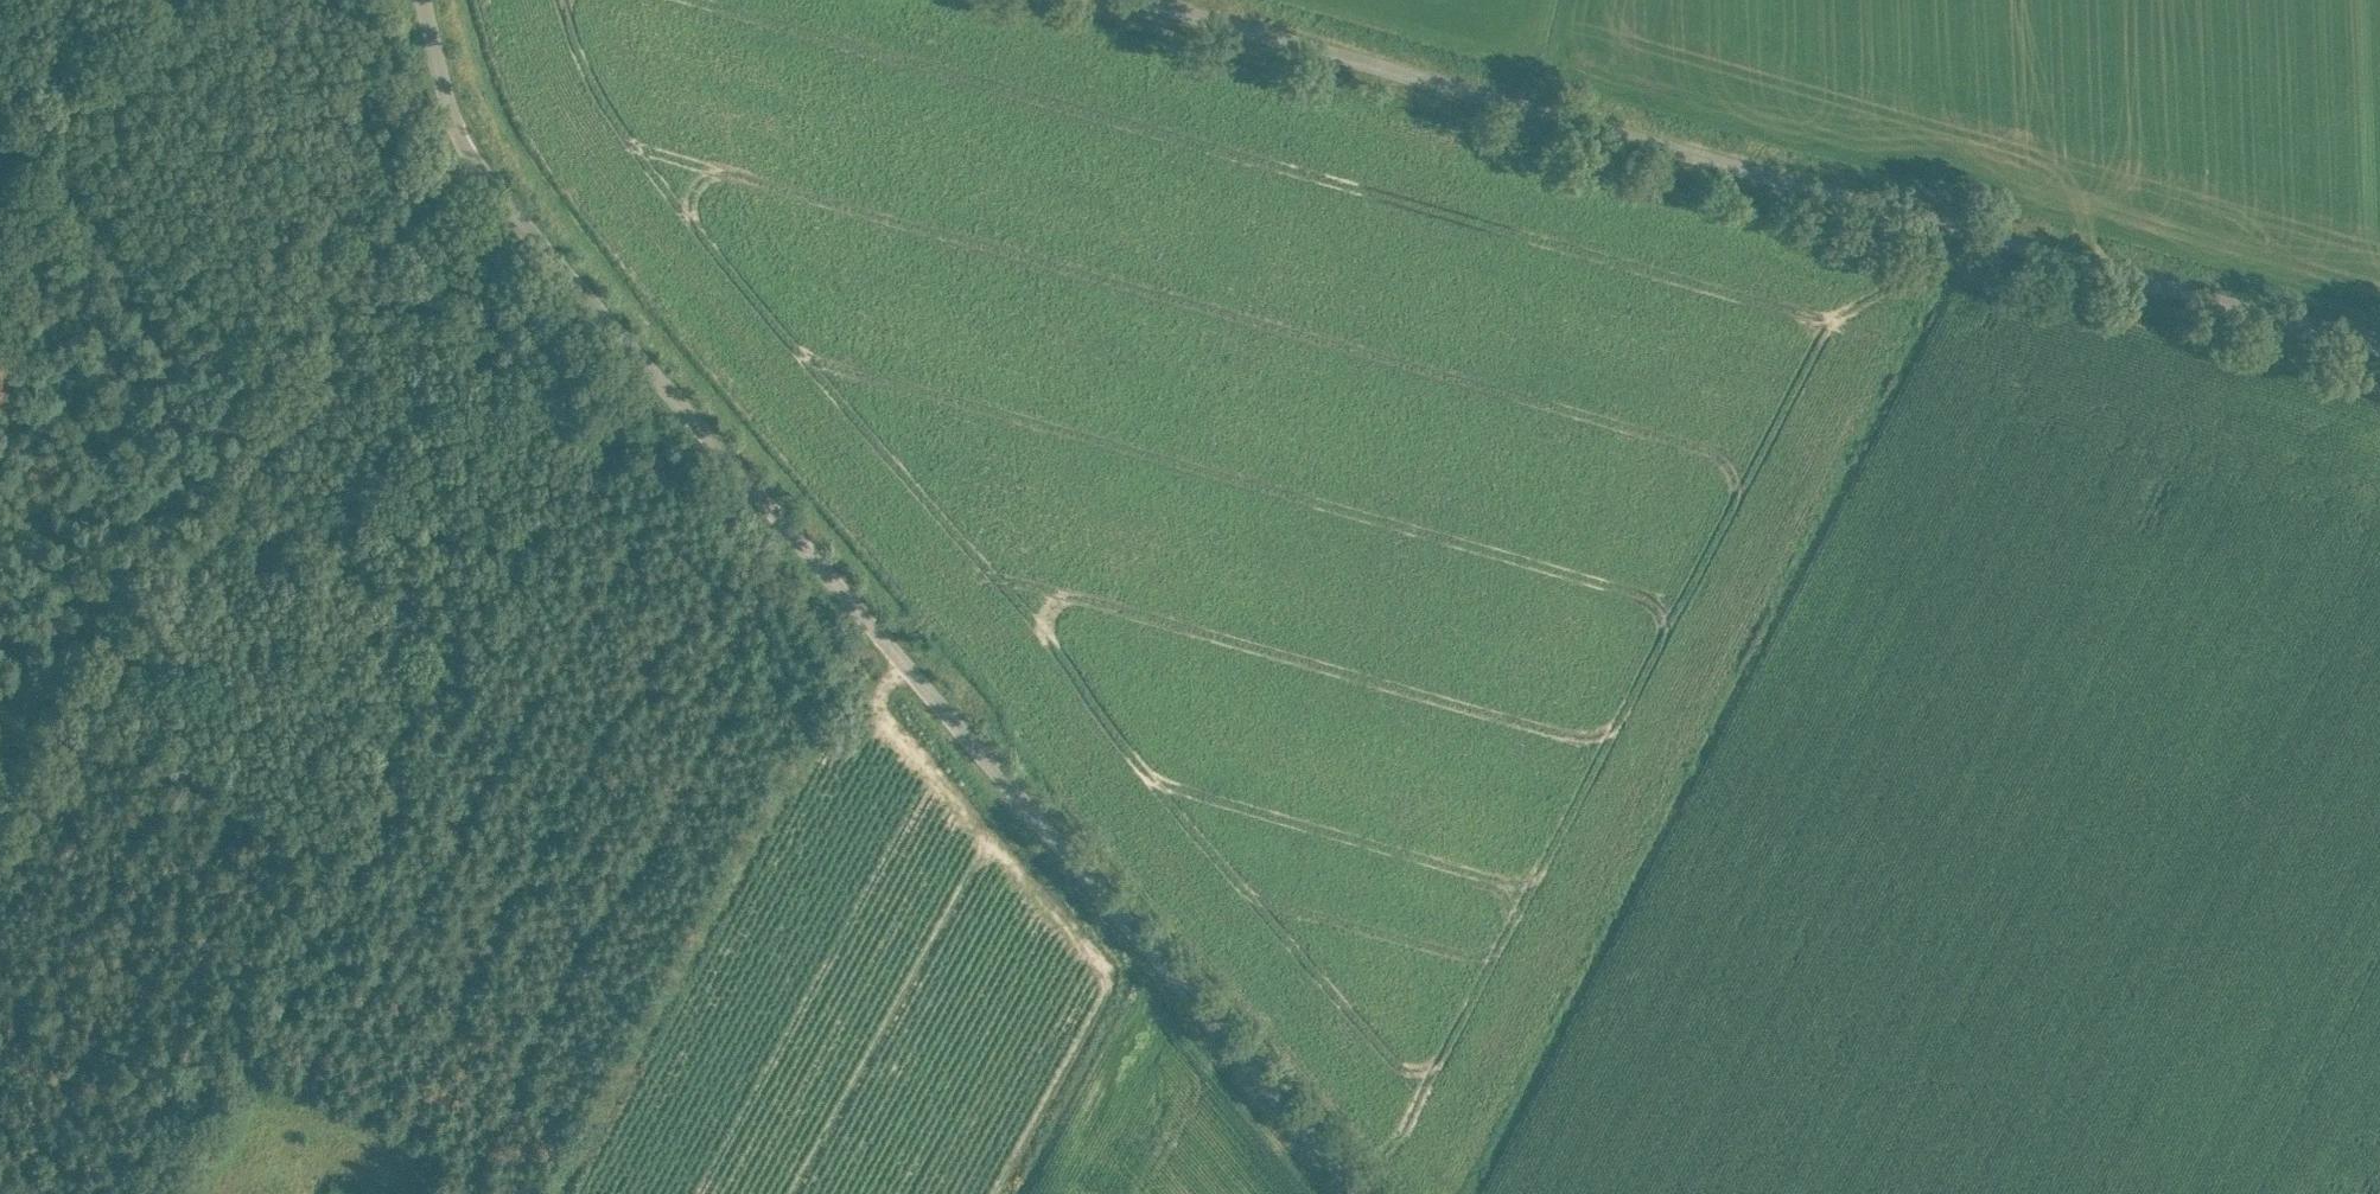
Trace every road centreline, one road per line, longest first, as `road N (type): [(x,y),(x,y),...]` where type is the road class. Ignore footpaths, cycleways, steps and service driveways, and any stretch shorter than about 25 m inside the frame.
road 1 (unclassified): [(1362,1193),(486,179),(456,126),(424,0)]
road 2 (unclassified): [(2379,348),(1143,0)]

